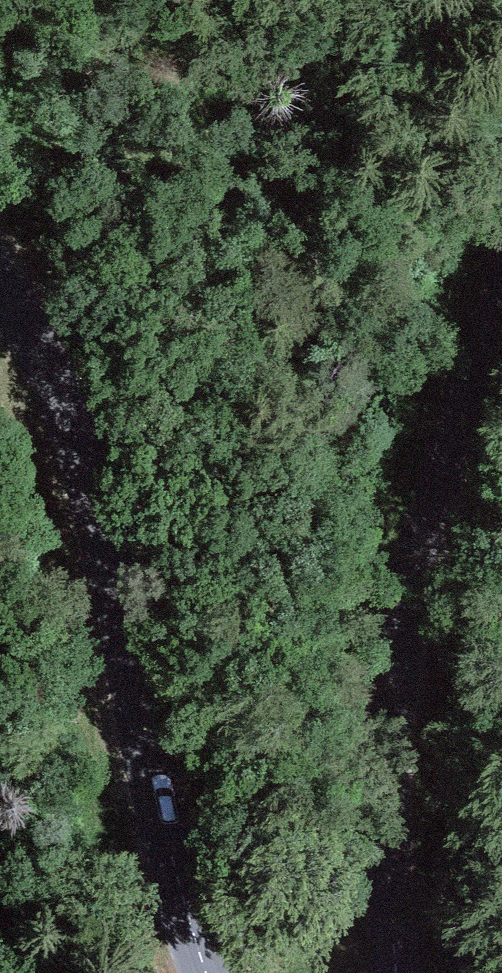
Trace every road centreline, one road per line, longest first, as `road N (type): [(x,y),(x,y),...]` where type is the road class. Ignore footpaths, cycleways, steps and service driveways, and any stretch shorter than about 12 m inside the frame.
road 1 (tertiary): [(0,280),(56,375),(84,451),(182,896),(207,972)]
road 2 (tertiary): [(501,300),(432,495),(399,626),(385,773),(394,972)]

